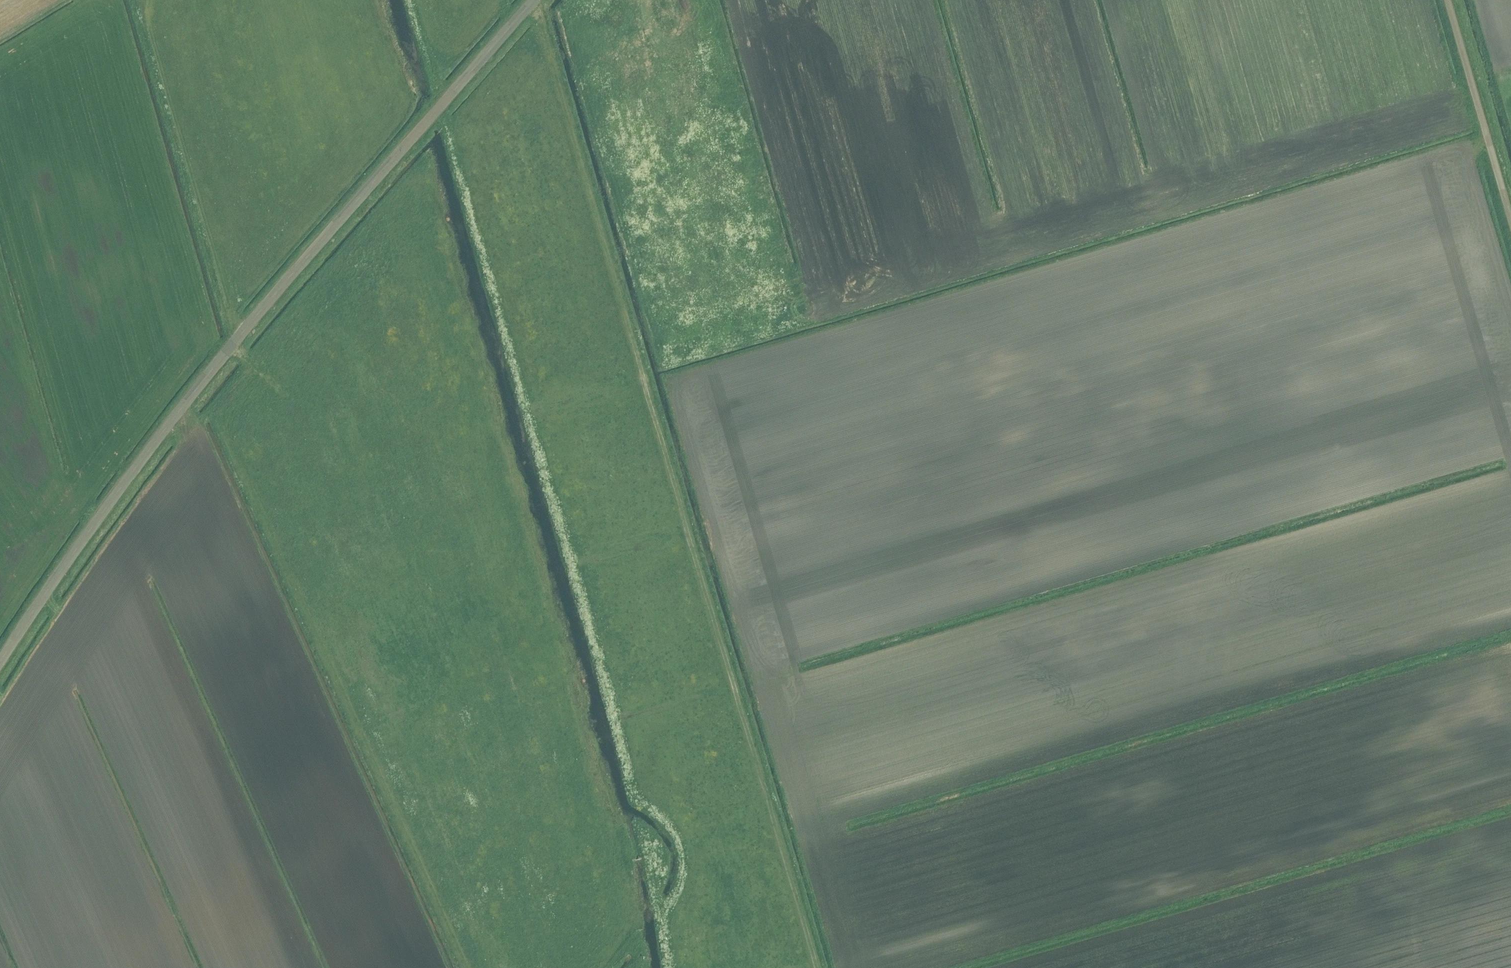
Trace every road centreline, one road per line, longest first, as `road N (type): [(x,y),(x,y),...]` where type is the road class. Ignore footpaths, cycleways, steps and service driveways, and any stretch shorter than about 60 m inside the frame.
road 1 (track): [(664,967),(658,922),(682,875),(682,852),(631,791),(440,107)]
road 2 (tertiary): [(0,661),(204,381),(534,0)]
road 3 (unclassified): [(1510,220),(1447,0)]

